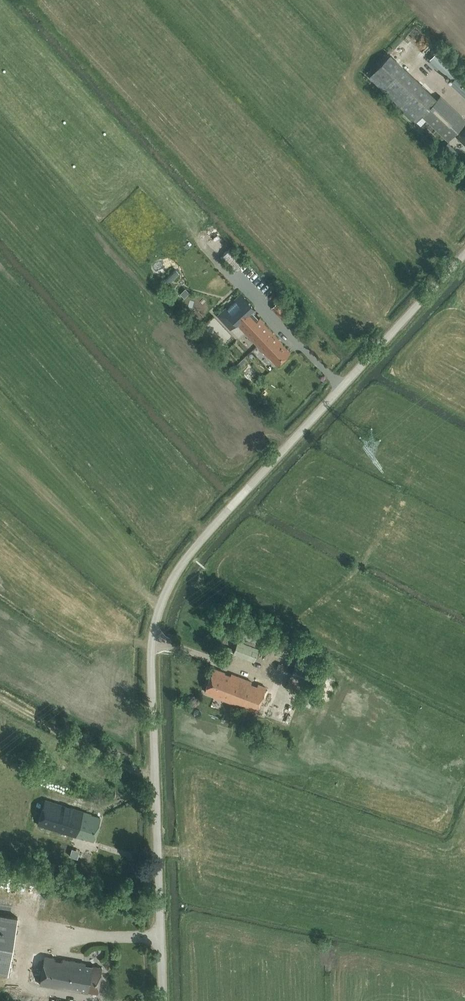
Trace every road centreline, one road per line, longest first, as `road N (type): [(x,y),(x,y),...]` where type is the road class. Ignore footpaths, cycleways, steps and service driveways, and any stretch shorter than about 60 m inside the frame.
road 1 (unclassified): [(163,1000),(151,645),(158,602),(198,543),(464,253)]

